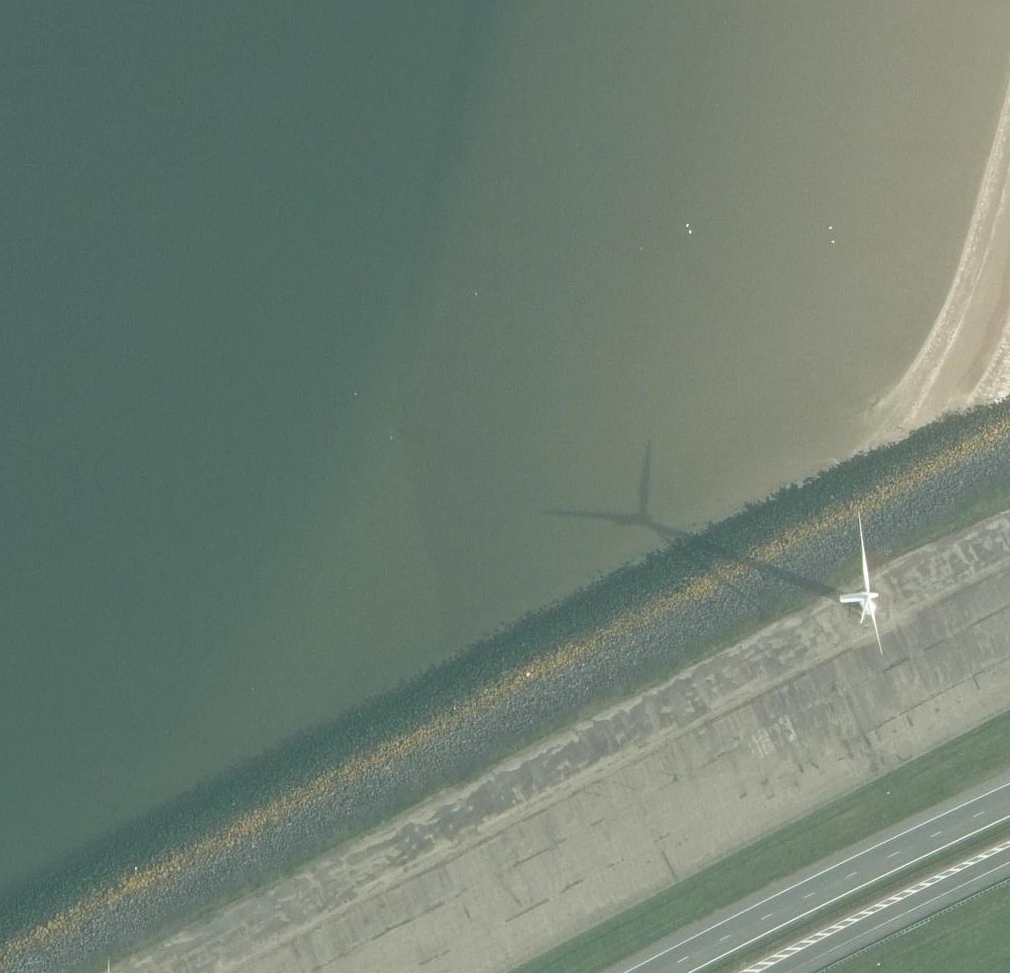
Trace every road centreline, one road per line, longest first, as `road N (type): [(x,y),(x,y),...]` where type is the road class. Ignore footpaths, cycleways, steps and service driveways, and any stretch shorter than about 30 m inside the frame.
road 1 (trunk): [(1009,799),(658,972)]
road 2 (trunk): [(767,972),(1009,852)]

